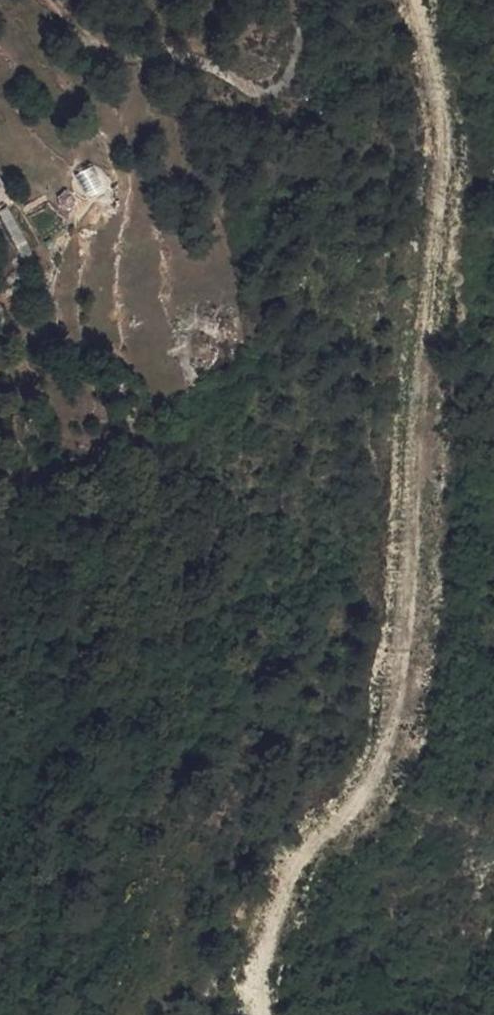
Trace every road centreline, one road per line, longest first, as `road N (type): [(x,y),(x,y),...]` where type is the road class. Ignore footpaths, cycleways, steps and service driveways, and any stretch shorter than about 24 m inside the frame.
road 1 (track): [(415,0),(431,52),(446,162),(391,745),(368,789),(286,876),(258,989),(265,1014)]

